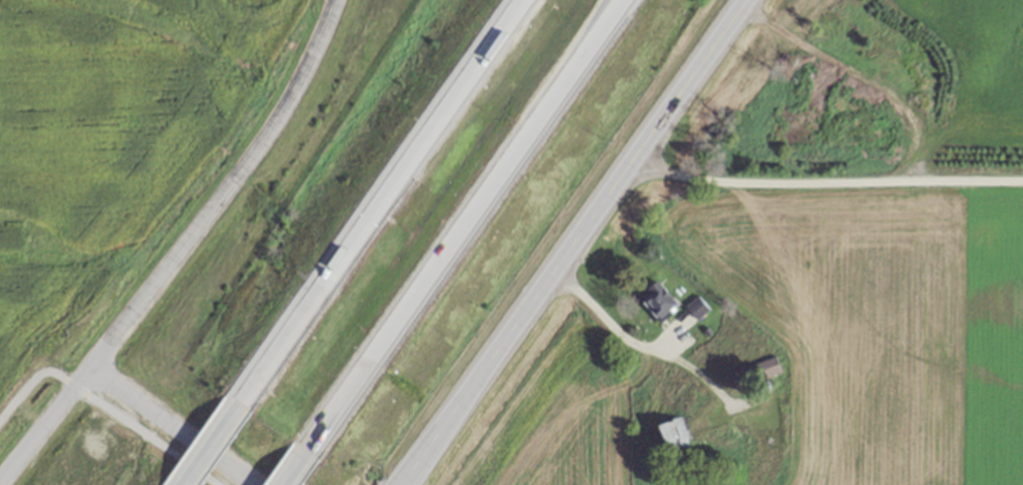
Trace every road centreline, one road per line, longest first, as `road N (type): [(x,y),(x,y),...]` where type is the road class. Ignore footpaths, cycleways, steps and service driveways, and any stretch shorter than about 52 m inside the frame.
road 1 (secondary): [(404,484),(746,0)]
road 2 (residential): [(3,484),(285,107),(332,0)]
road 3 (motorway): [(313,459),(637,0)]
road 4 (motorway): [(512,0),(239,406)]
road 5 (residential): [(633,158),(691,176),(1022,180)]
road 6 (residential): [(88,371),(250,484)]

